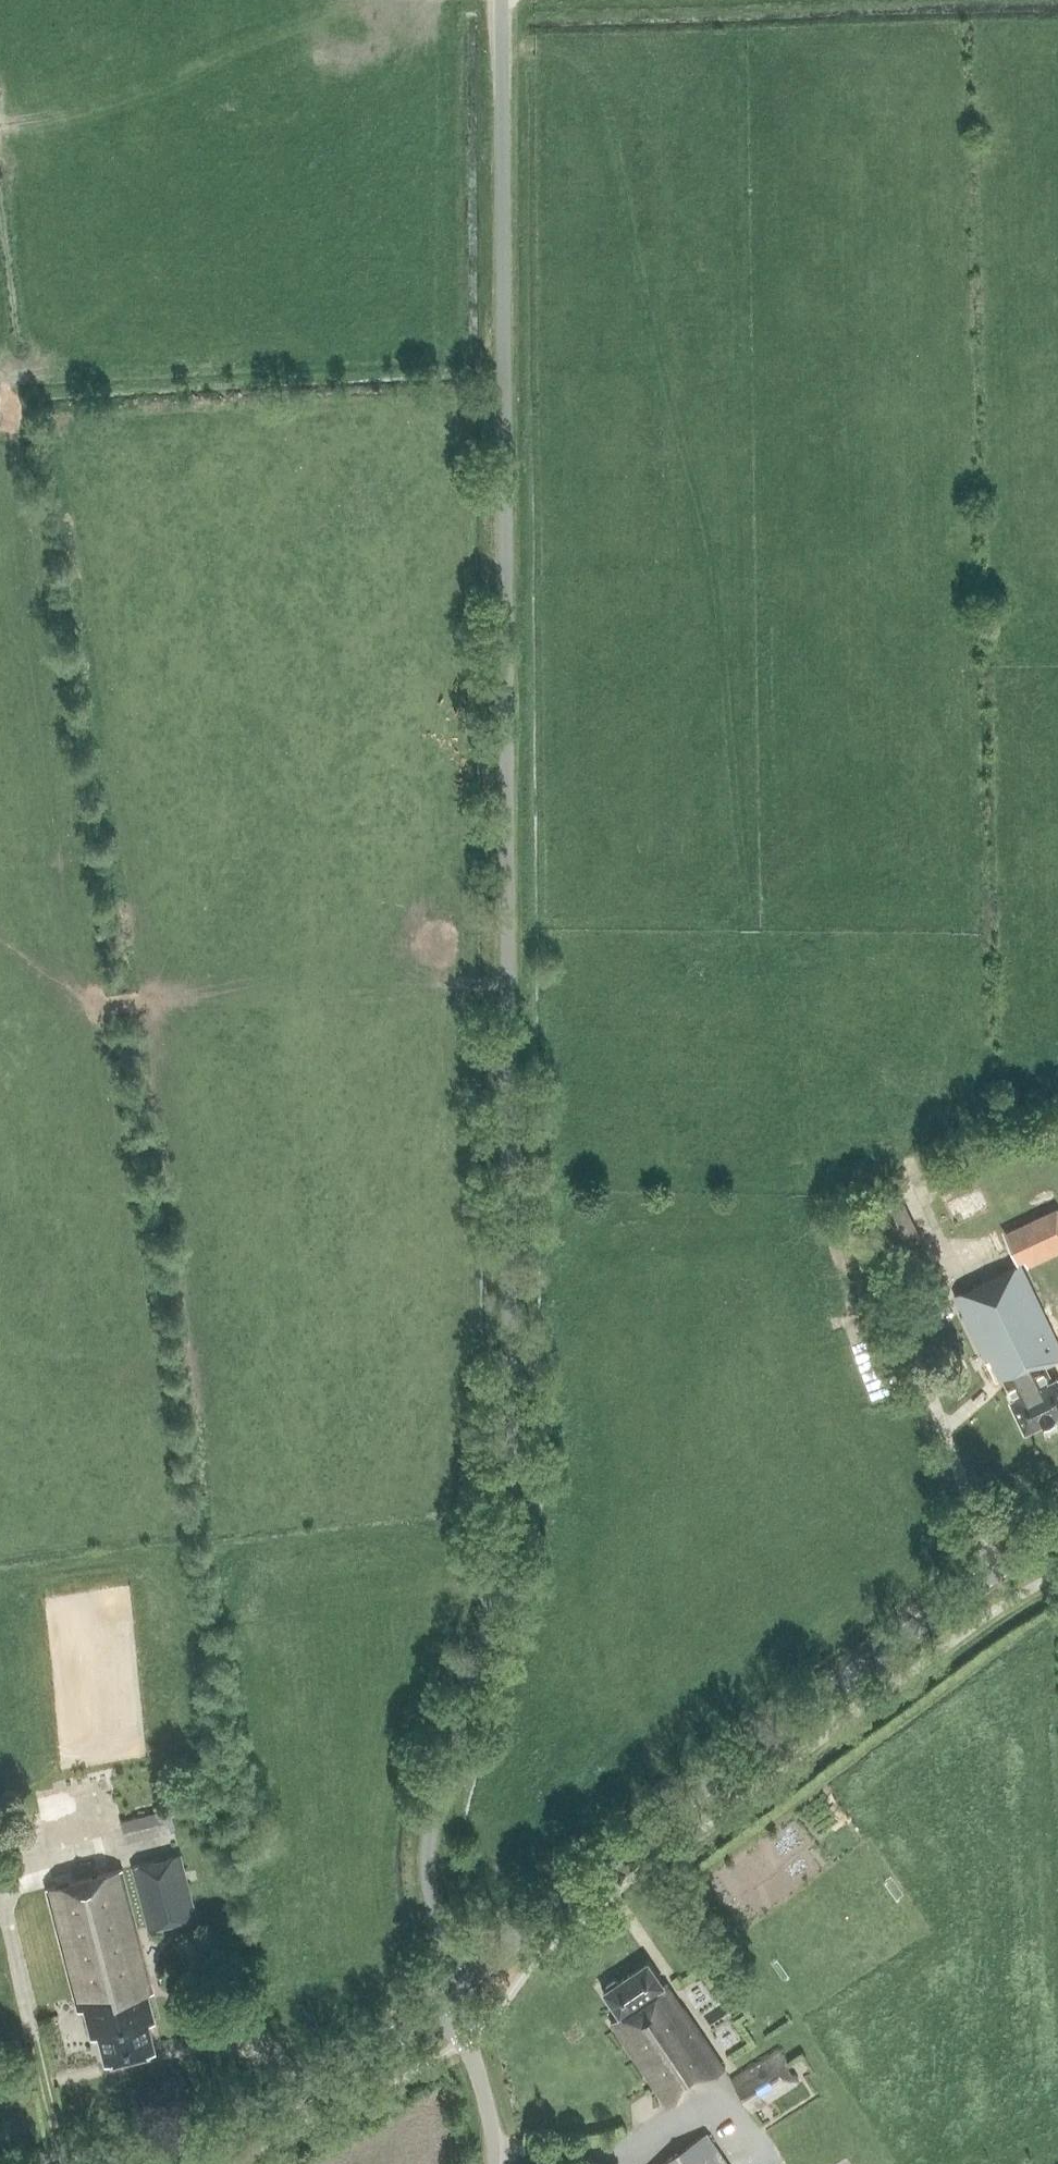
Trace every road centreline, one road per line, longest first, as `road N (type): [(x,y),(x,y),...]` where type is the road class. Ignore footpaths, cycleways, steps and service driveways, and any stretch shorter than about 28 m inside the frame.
road 1 (unclassified): [(454,1990),(430,1900),(428,1856),(502,1563),(513,1466),(500,0)]
road 2 (tertiary): [(454,1990),(753,1749),(1011,1560),(1057,1538)]
road 3 (tertiary): [(107,2163),(225,2133),(299,2098),(422,2021),(454,1990)]
road 4 (track): [(0,125),(354,0)]
road 5 (unclassified): [(495,2163),(454,1990)]

